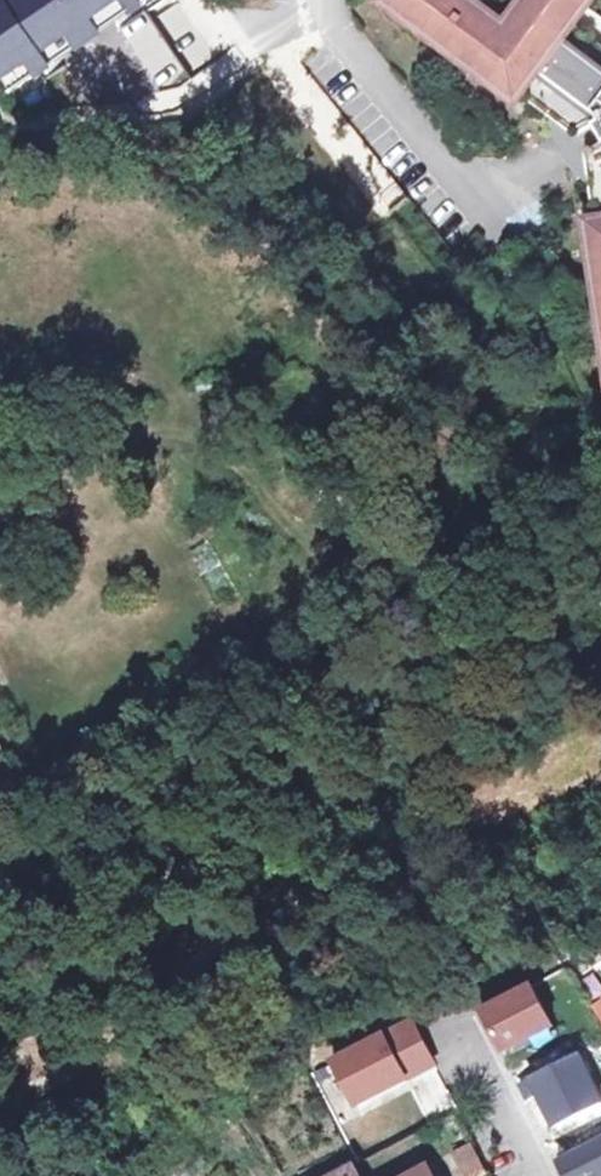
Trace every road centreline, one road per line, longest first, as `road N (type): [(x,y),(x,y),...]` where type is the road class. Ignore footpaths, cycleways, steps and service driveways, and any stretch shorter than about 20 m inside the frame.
road 1 (residential): [(539,1175),(472,1047)]

